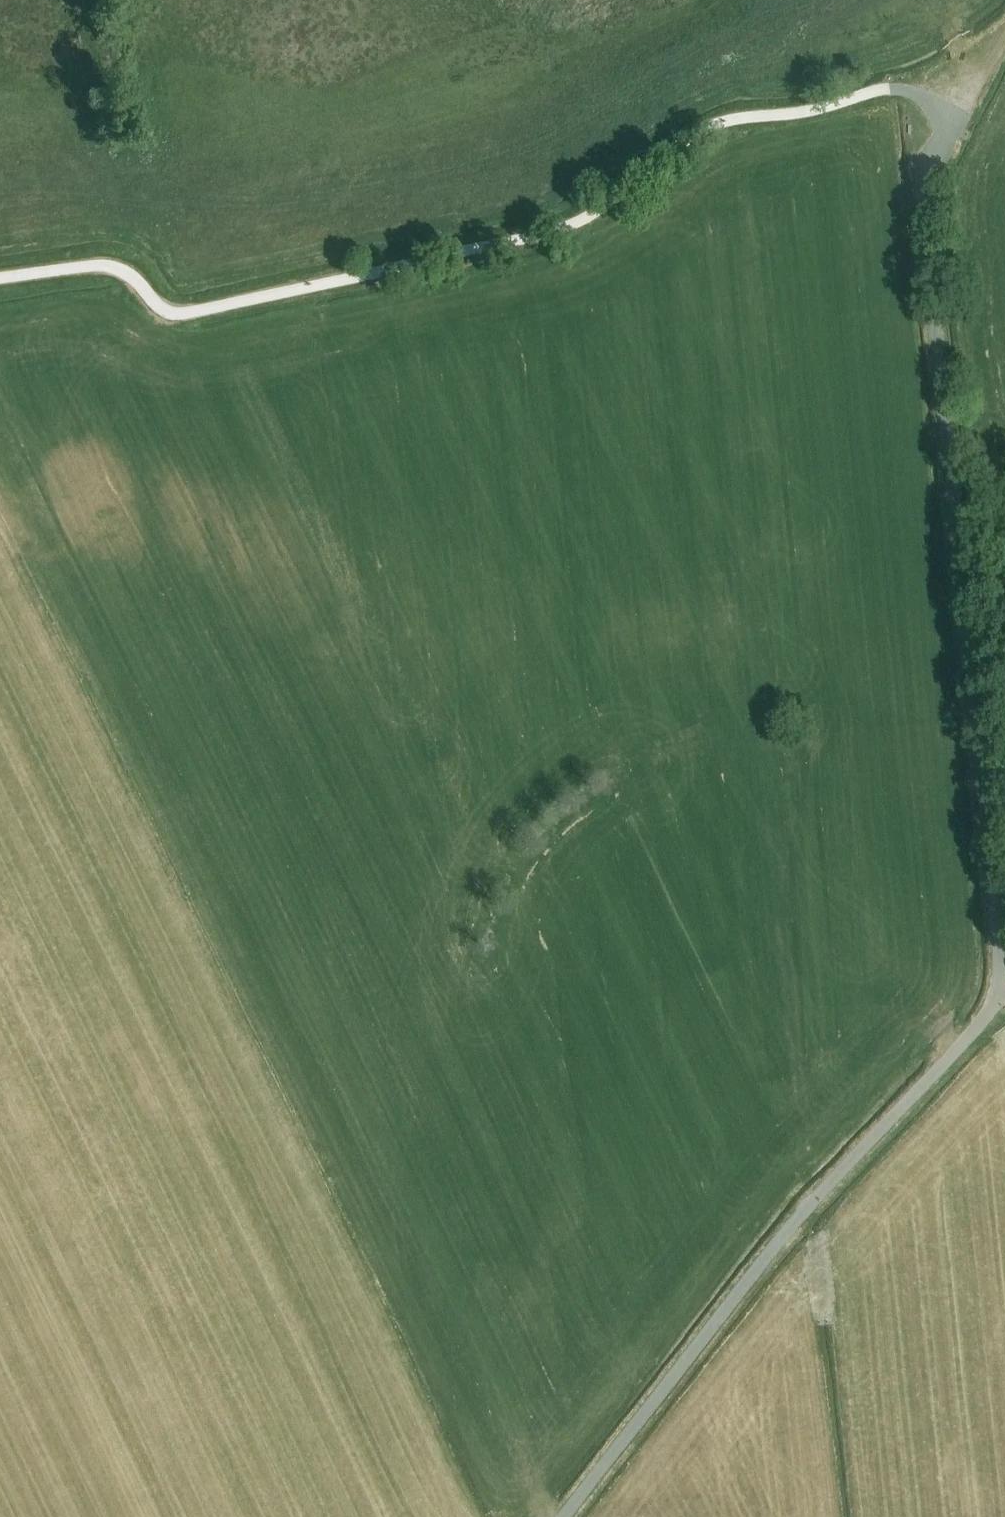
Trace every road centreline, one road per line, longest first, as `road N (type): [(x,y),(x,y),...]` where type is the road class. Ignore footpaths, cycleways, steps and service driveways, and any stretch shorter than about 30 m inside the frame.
road 1 (track): [(843,0),(517,183),(201,254),(125,208),(0,221)]
road 2 (unclassified): [(996,996),(999,957),(920,201),(960,120)]
road 3 (unclassified): [(564,1516),(762,1262),(981,1022),(996,996)]

